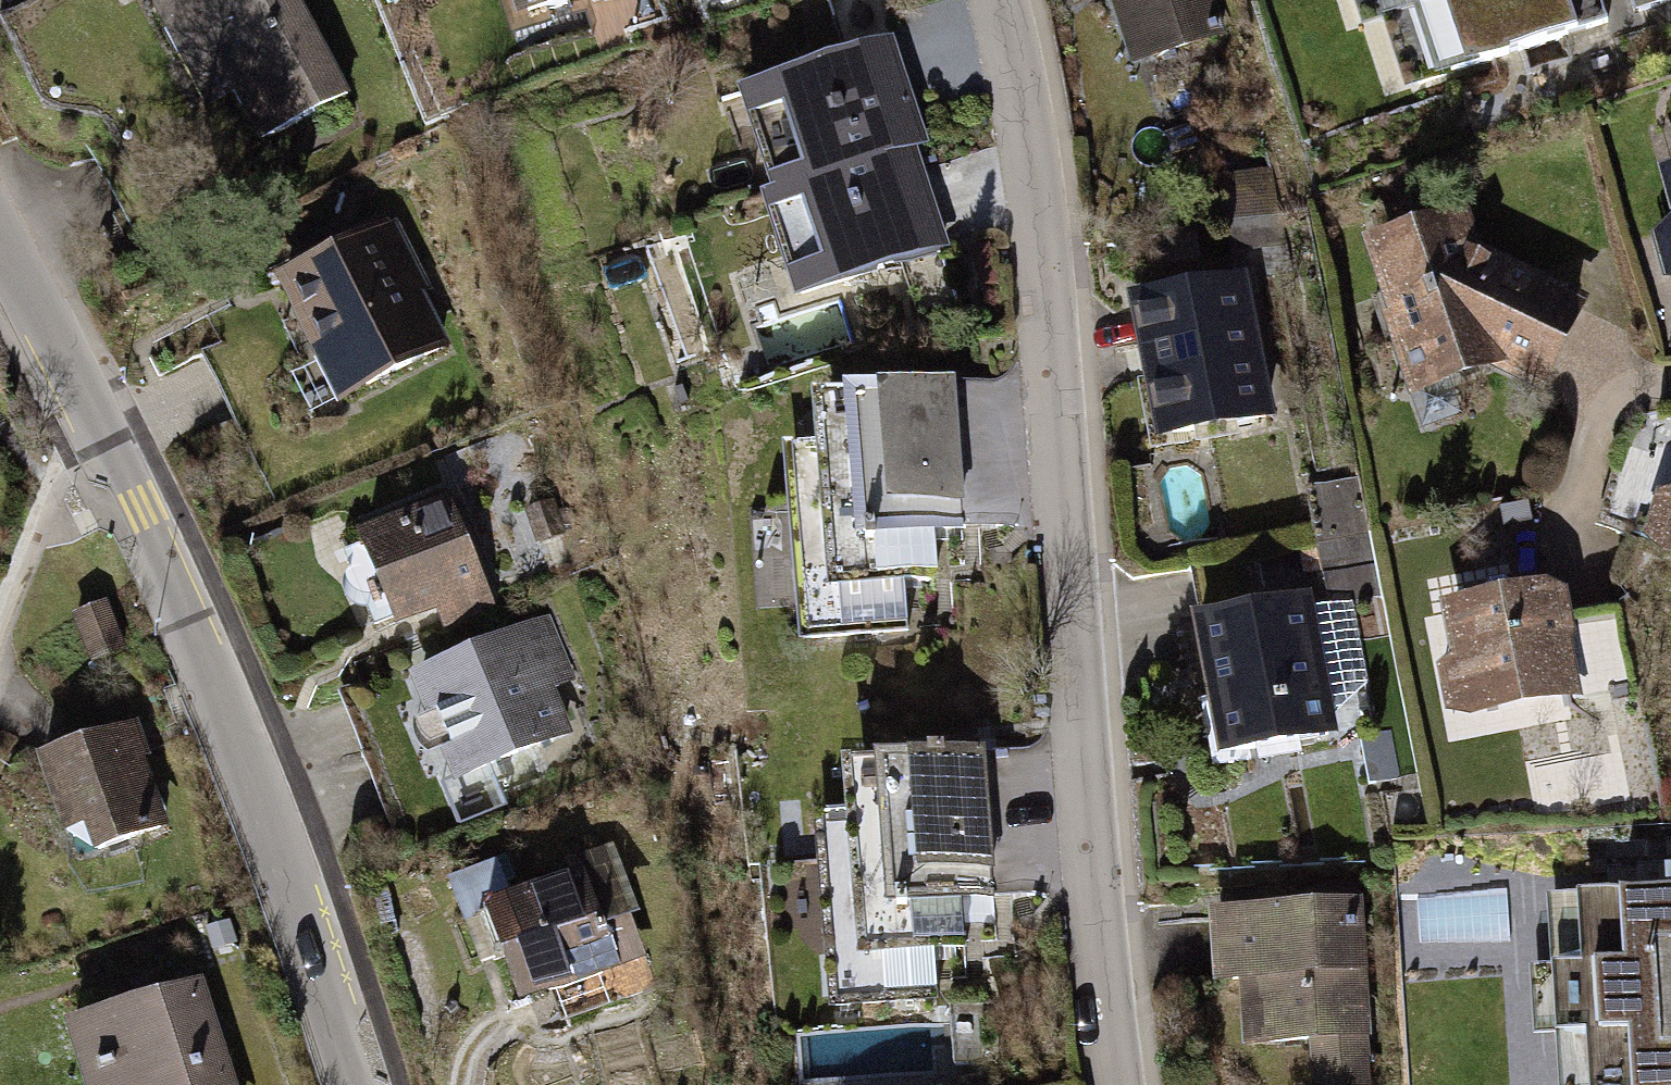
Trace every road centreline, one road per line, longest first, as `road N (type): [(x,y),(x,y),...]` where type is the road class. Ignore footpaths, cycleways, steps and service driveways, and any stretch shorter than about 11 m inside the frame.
road 1 (residential): [(1117,1084),(1035,174),(999,0)]
road 2 (tertiary): [(0,245),(140,502),(249,770),(353,1084)]

